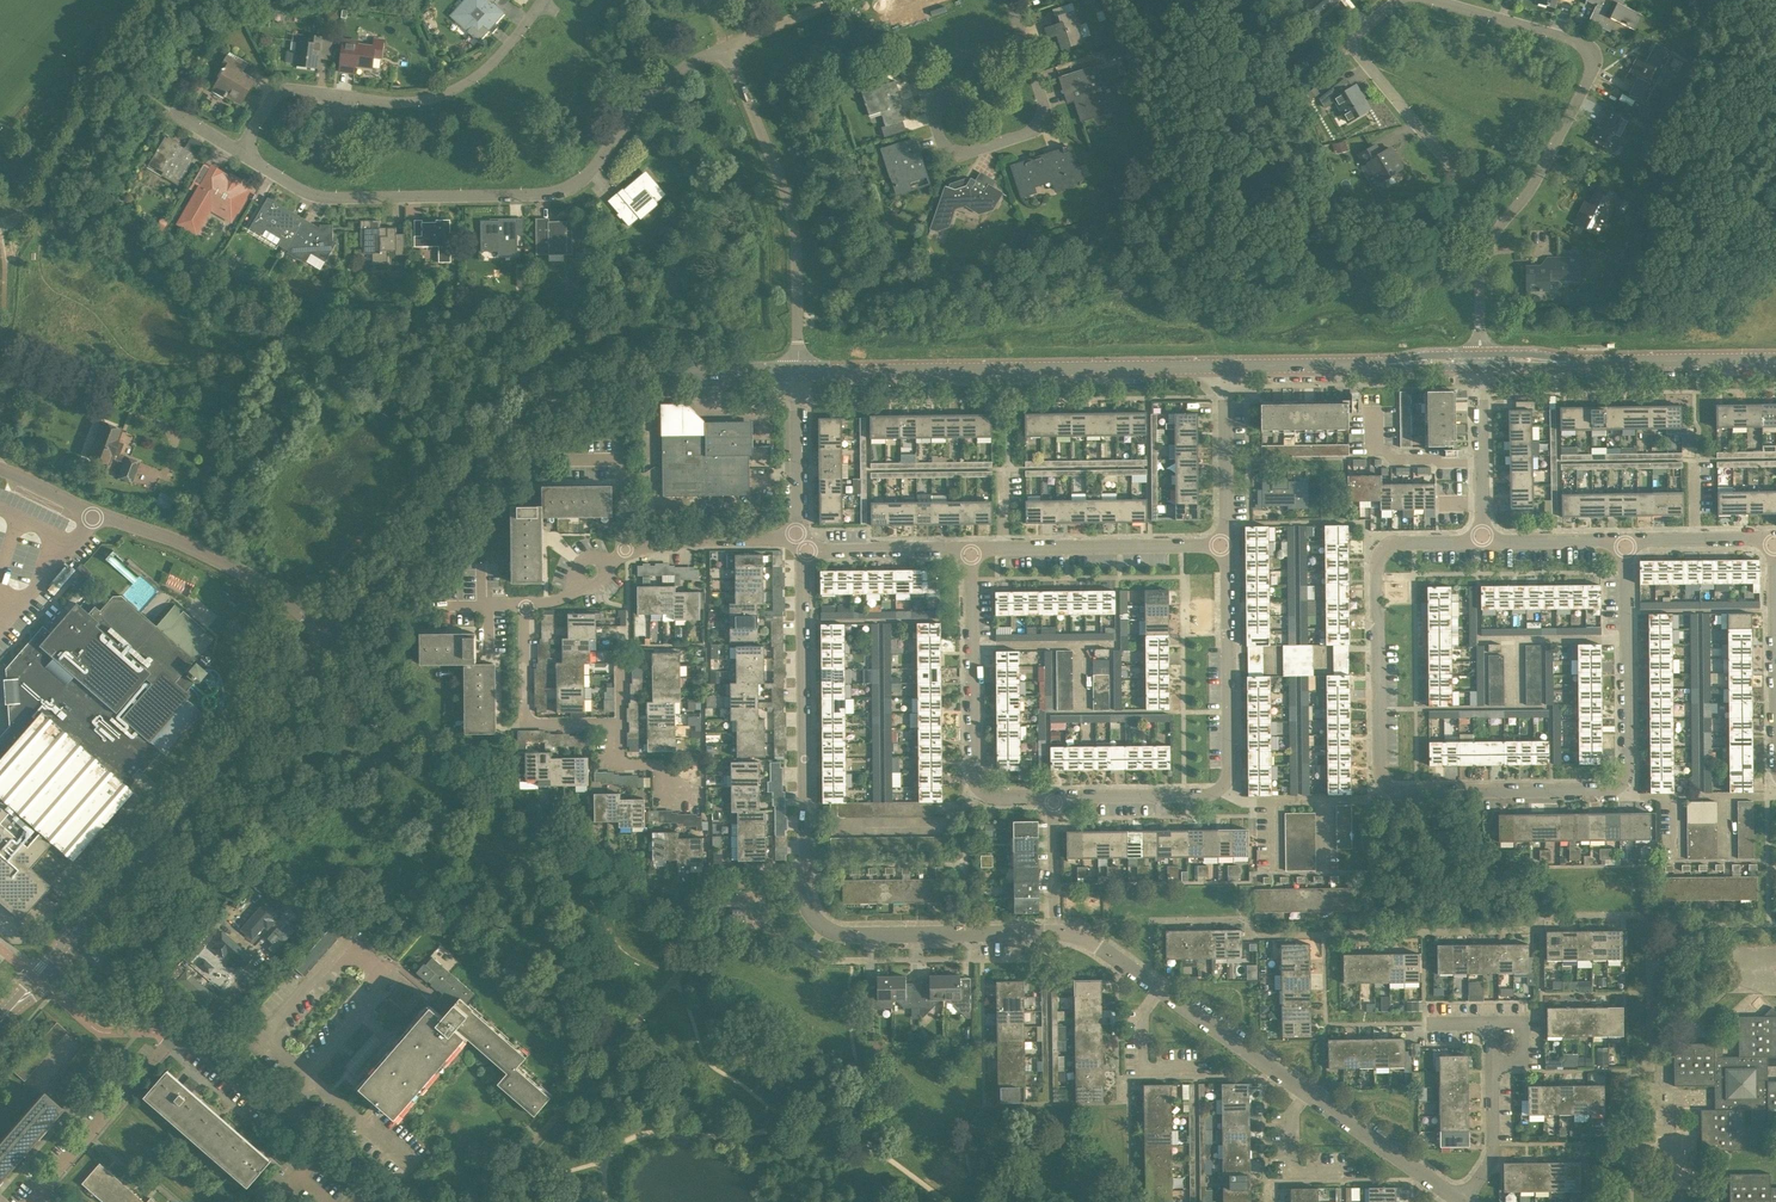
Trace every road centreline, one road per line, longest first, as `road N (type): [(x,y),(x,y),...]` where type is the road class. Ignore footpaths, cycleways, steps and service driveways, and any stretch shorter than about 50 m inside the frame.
road 1 (residential): [(1462,1201),(1074,933),(842,935),(822,925),(804,894),(803,550)]
road 2 (residential): [(1624,540),(1623,780),(1602,790),(1391,791),(1378,767),(1378,557),(1399,542),(1481,541)]
road 3 (tertiary): [(331,641),(520,429),(571,393),(624,376),(796,371)]
road 4 (residential): [(242,153),(291,184),(330,197),(559,190),(581,179),(666,79),(725,47)]
road 5 (residential): [(1477,360),(1476,268),(1573,94),(1587,41),(1443,0)]
road 6 (tertiary): [(796,371),(1222,366)]
road 7 (residential): [(1225,545),(1229,767),(1223,786),(1203,796),(1053,798)]
road 8 (residential): [(242,153),(281,90),(409,102),(466,83),(508,46),(541,0)]
road 9 (tertiary): [(0,470),(225,562),(331,641)]
road 10 (residential): [(796,371),(784,171),(725,47)]
road 11 (residential): [(1053,798),(997,797),(975,783),(973,548)]
road 12 (residential): [(956,89),(933,102),(943,139),(965,152),(1033,133),(1042,85),(1009,0)]
road 13 (tertiary): [(1477,360),(1775,359)]
road 14 (tertiary): [(146,856),(331,641)]
road 15 (unclassified): [(0,228),(25,212),(127,42),(163,0)]
road 16 (residential): [(620,723),(533,723),(525,716),(524,605),(556,601),(583,583)]
road 17 (tertiary): [(1222,366),(1477,360)]
road 18 (residential): [(973,548),(1225,545)]
road 19 (residential): [(378,1201),(190,1040)]
road 20 (residential): [(35,1195),(180,1031)]
road 21 (residential): [(1382,0),(1363,20),(1371,74),(1390,108),(1456,177)]
road 22 (residential): [(1774,537),(1775,745)]
road 23 (residential): [(603,564),(666,542),(796,537)]
road 24 (residential): [(1481,541),(1477,360)]
road 25 (residential): [(1222,366),(1225,545)]
road 26 (residential): [(803,550),(973,548)]
road 27 (residential): [(796,537),(796,371)]
road 28 (residential): [(1624,540),(1774,537)]
road 29 (residential): [(1492,1062),(1493,1149),(1463,1201)]
road 30 (residential): [(1481,541),(1624,540)]
road 31 (residential): [(180,1031),(77,945)]
road 32 (residential): [(725,47),(839,0)]

